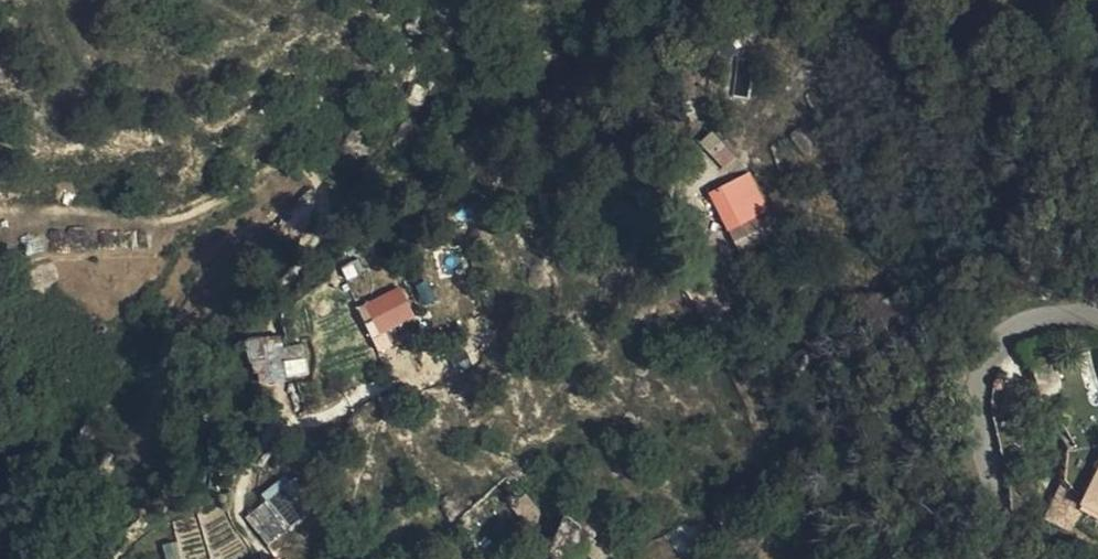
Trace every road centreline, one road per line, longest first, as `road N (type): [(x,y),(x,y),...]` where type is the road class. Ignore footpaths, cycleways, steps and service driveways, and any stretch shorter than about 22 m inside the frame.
road 1 (unclassified): [(1007,558),(977,389),(984,356),(1010,329),(1052,317),(1097,319)]

